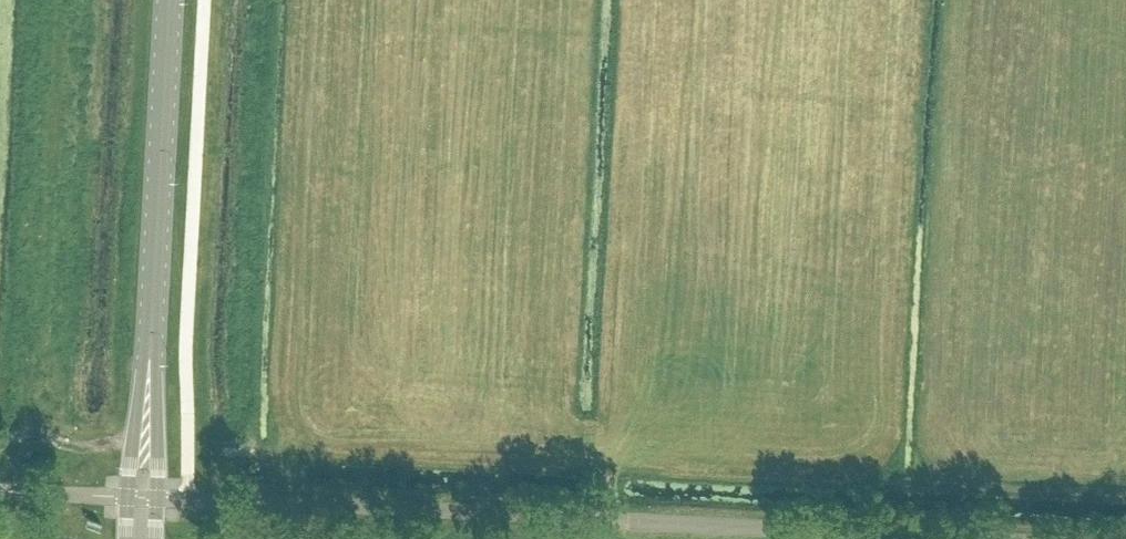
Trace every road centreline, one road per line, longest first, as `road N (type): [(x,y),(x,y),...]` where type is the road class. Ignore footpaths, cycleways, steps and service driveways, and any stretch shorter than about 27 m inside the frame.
road 1 (unclassified): [(1040,538),(157,497)]
road 2 (secondary): [(168,0),(146,406)]
road 3 (unclassified): [(128,496),(0,490)]

